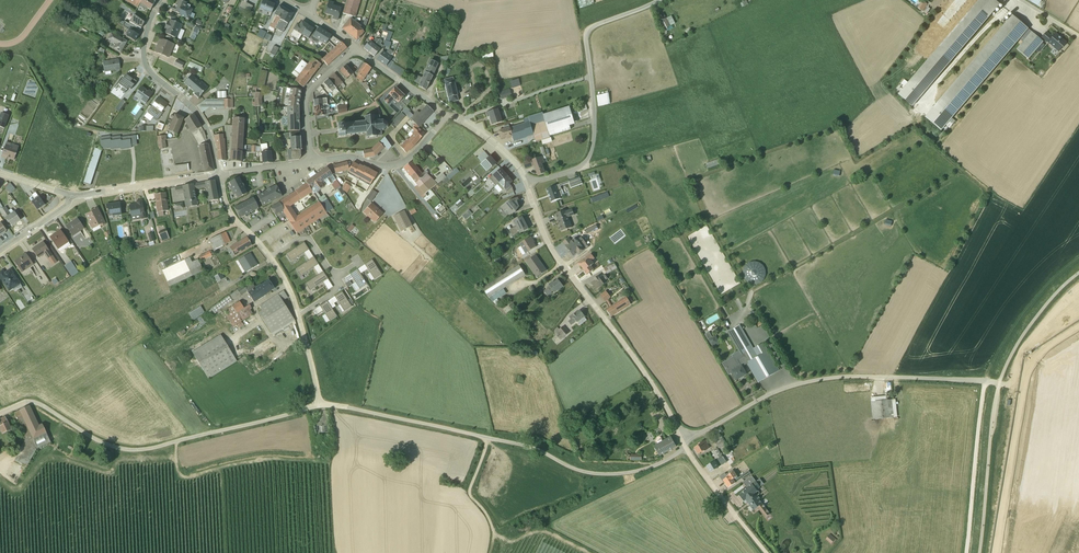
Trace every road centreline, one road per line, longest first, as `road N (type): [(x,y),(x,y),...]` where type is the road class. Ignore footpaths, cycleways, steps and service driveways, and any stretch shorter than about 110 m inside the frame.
road 1 (unclassified): [(320,405),(524,446),(599,474),(644,470),(687,449)]
road 2 (unclassified): [(682,439),(804,384),(860,377),(999,385)]
road 3 (unclassified): [(25,403),(132,450),(320,405)]
road 4 (residential): [(682,439),(624,344),(556,258),(526,185)]
road 5 (unclassified): [(526,185),(578,169),(589,157),(589,30),(661,0)]
road 6 (residential): [(219,175),(199,116),(146,67),(148,27),(160,0)]
road 7 (track): [(966,552),(984,383)]
road 8 (residential): [(312,162),(401,163),(445,117)]
road 9 (residential): [(73,196),(219,175)]
road 10 (residential): [(356,48),(307,96),(312,162)]

